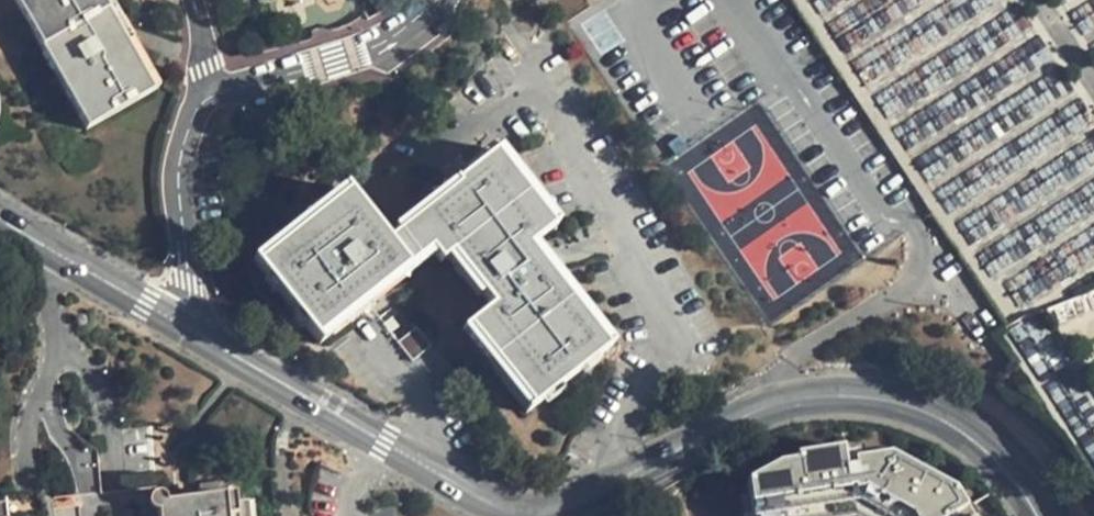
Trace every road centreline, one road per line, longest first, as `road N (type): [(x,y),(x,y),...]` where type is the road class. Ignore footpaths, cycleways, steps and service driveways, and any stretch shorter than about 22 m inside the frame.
road 1 (tertiary): [(1036,515),(994,460),(935,417),(853,396),(755,410),(571,505),(509,511),(178,323)]
road 2 (residential): [(207,95),(388,38),(437,0)]
road 3 (residential): [(178,323),(188,280),(178,162),(207,95)]
road 4 (tertiary): [(178,323),(0,217)]

